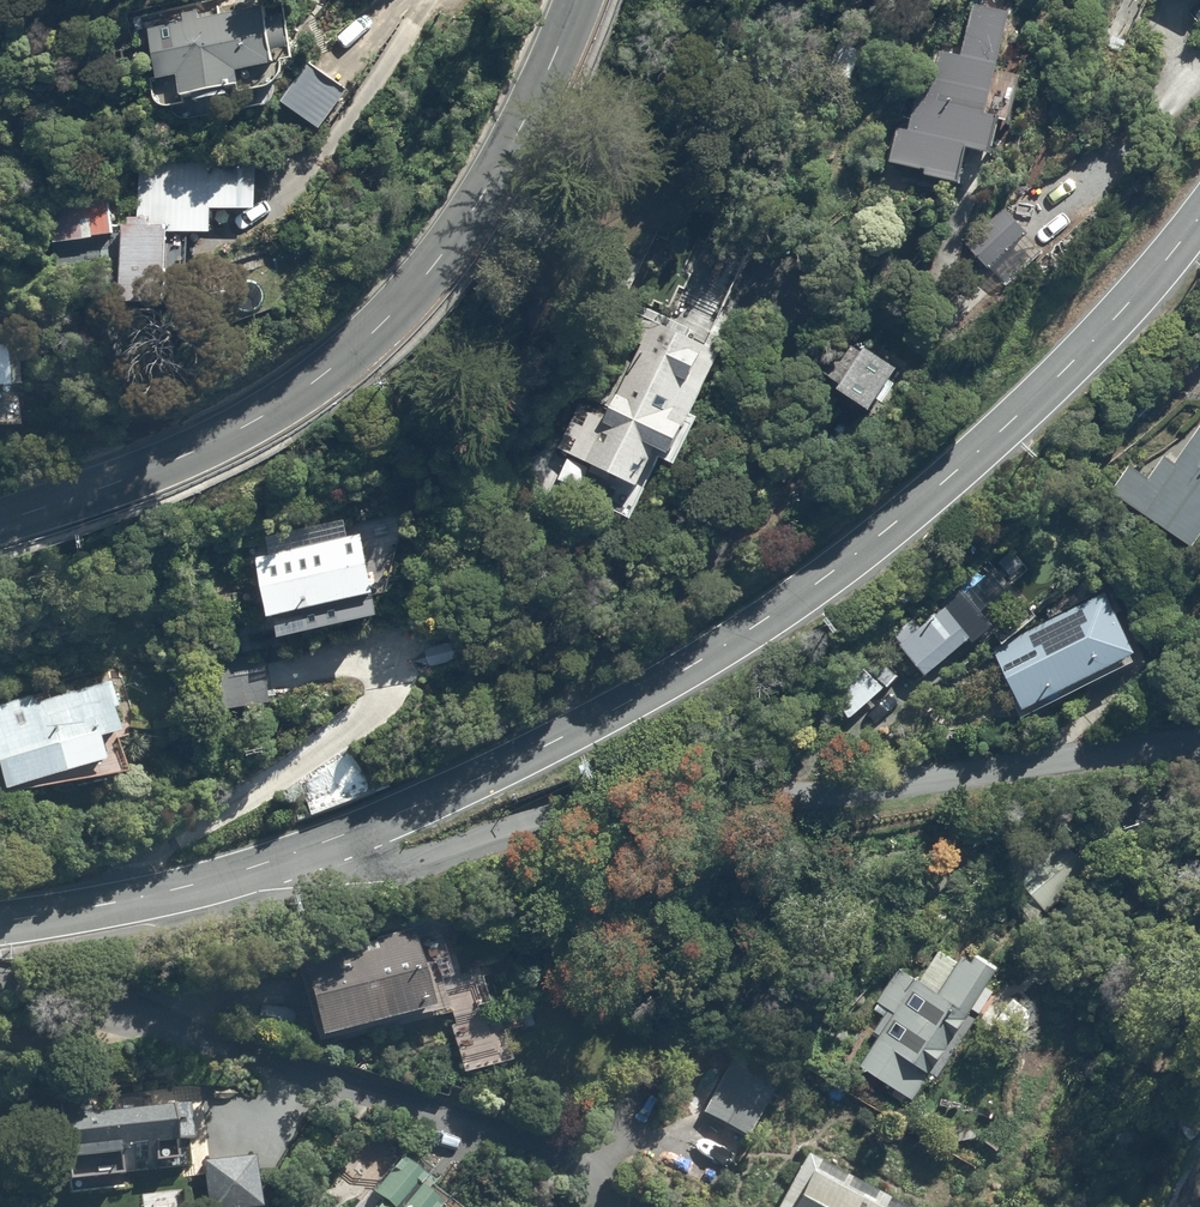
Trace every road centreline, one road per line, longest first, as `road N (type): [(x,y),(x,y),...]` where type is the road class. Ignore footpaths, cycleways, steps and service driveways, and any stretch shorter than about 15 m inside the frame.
road 1 (secondary): [(322,846),(592,723),(814,589),(958,472),(1069,367),(1199,219)]
road 2 (unclassified): [(1199,745),(554,817),(412,869),(362,868),(322,846)]
road 3 (secondary): [(0,526),(223,441),(301,396),(361,347),(456,241),(529,116),(579,0)]
road 4 (secondary): [(0,924),(144,901),(322,846)]

